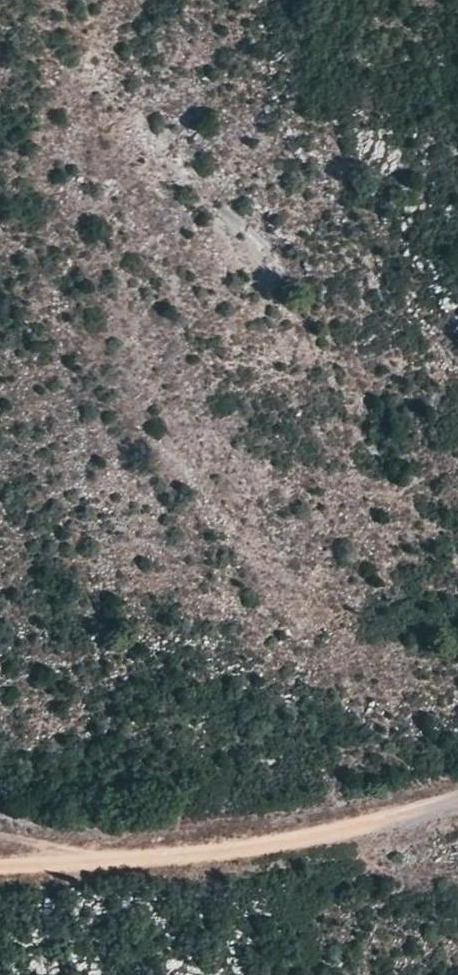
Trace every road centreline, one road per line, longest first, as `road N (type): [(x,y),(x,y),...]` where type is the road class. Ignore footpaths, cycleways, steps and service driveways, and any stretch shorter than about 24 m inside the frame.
road 1 (track): [(457,800),(266,851),(0,870)]

